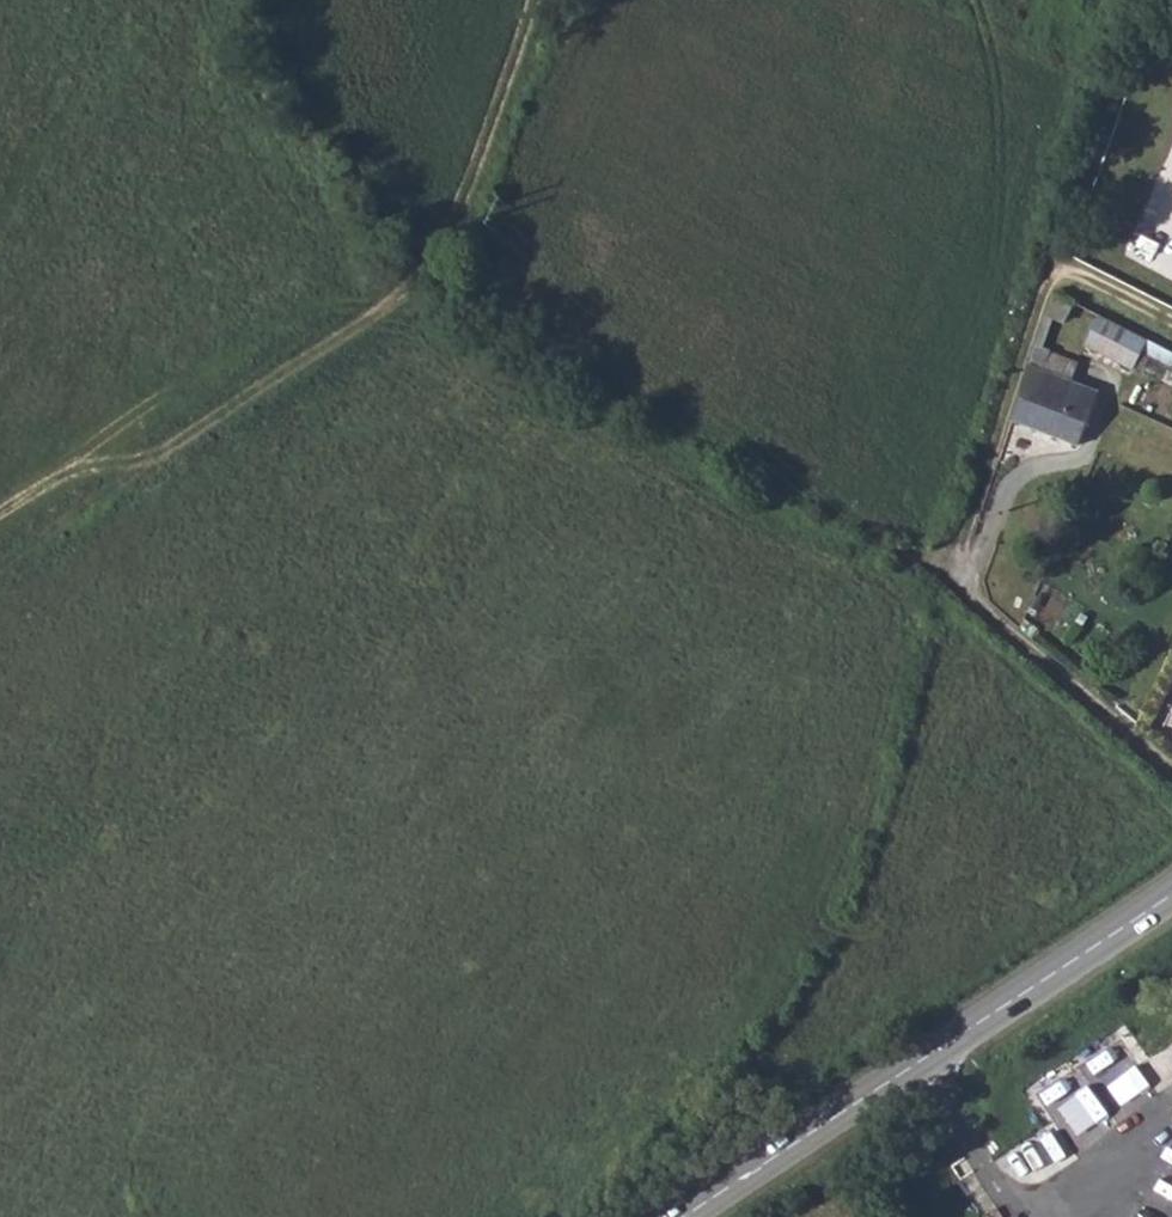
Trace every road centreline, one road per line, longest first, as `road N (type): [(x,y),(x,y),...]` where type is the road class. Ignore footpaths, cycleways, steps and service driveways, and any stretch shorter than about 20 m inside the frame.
road 1 (tertiary): [(1171,894),(684,1216)]

